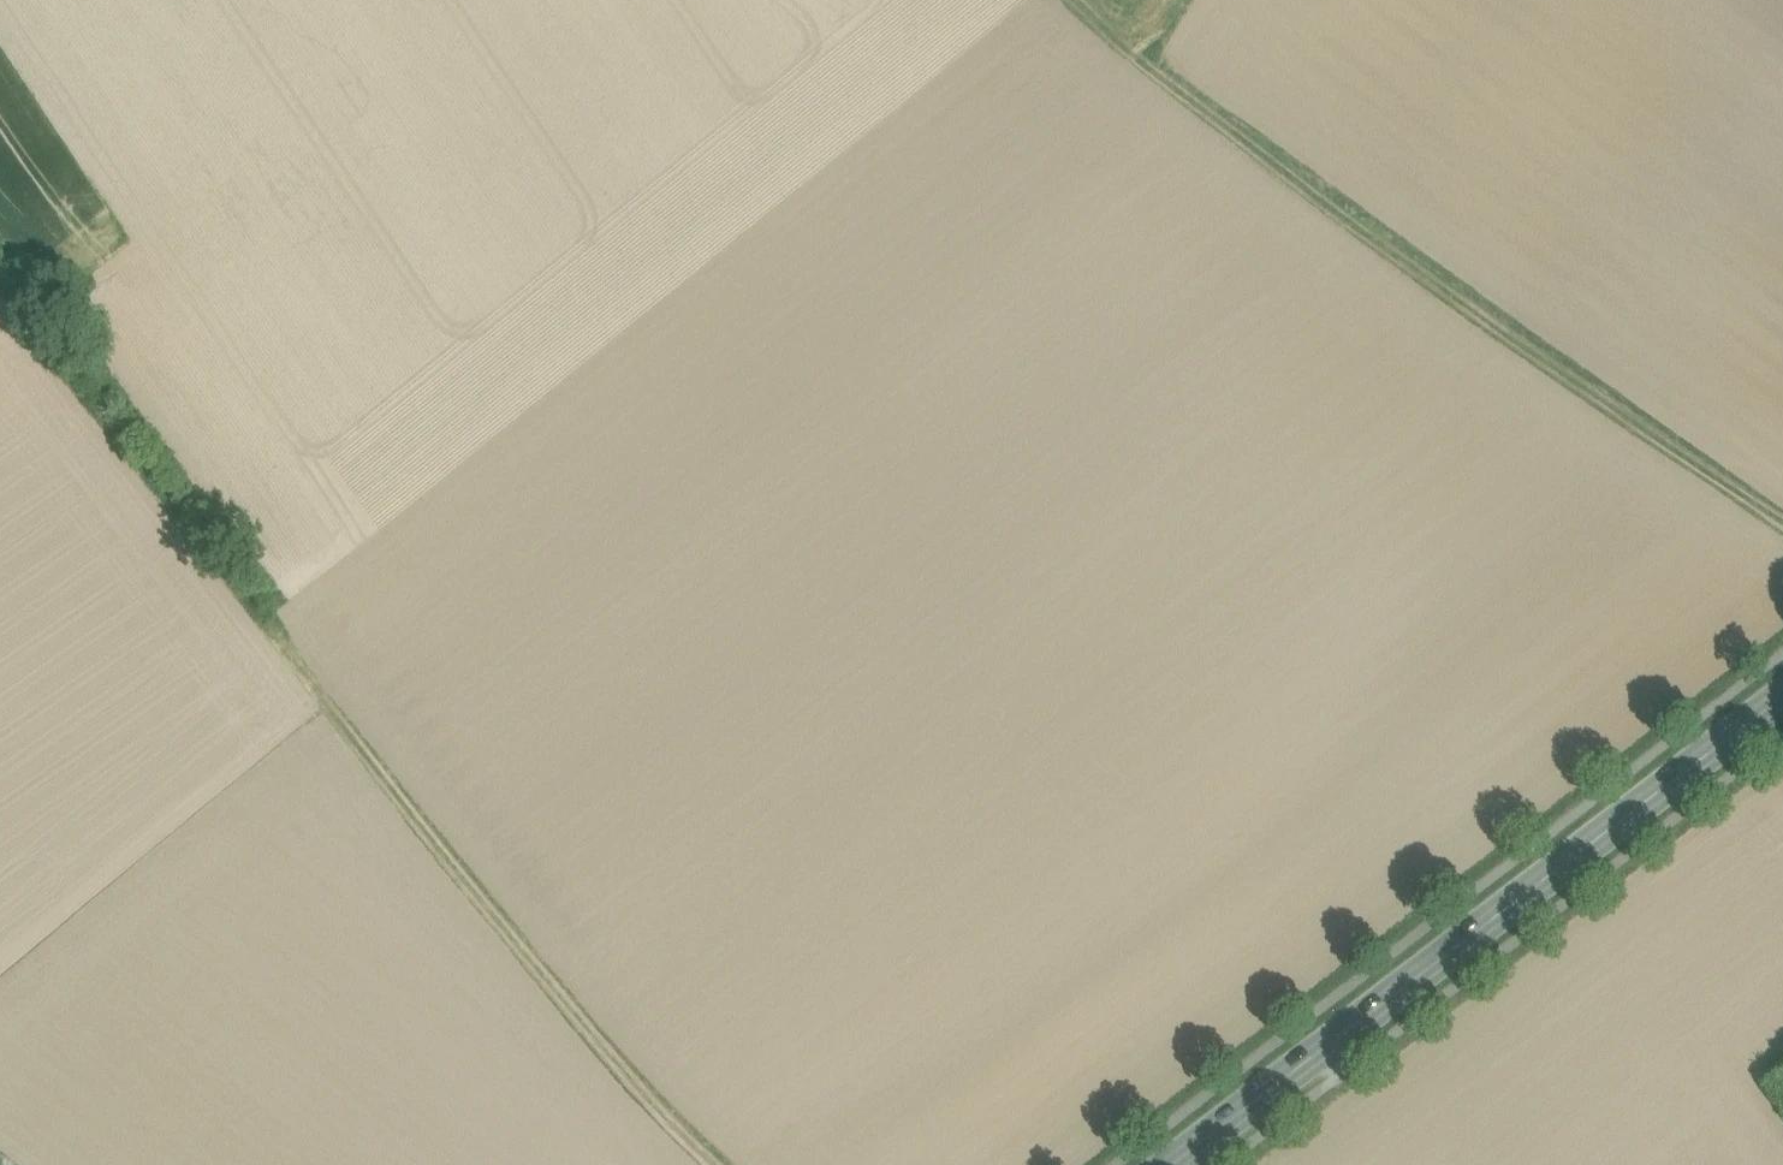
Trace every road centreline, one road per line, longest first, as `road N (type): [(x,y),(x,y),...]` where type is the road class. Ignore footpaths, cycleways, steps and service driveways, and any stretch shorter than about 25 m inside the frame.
road 1 (primary): [(1174,1164),(1782,698)]

